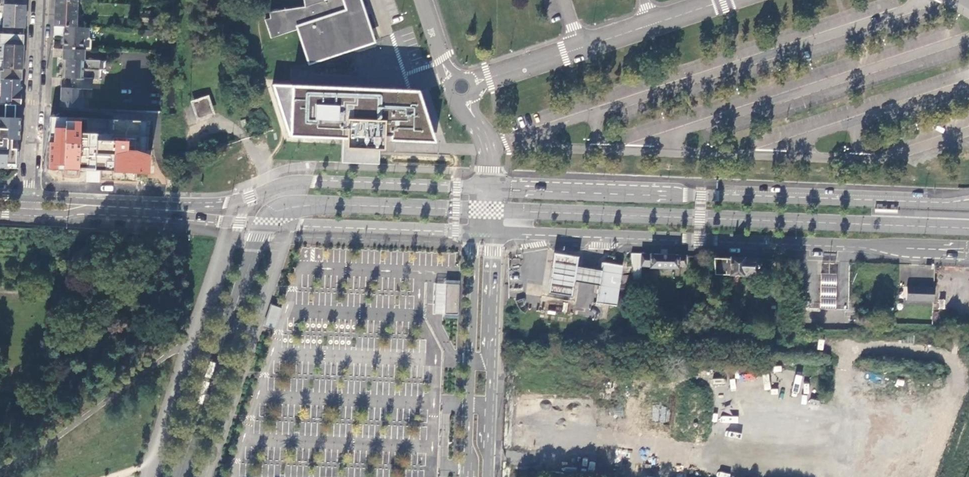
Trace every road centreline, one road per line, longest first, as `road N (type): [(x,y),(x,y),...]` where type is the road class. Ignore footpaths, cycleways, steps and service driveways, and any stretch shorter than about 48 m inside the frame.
road 1 (secondary): [(968,204),(511,189)]
road 2 (secondary): [(462,187),(297,180),(215,205),(32,196)]
road 3 (secondary): [(32,218),(87,210),(454,230)]
road 4 (secondary): [(515,232),(877,246)]
road 5 (secondary): [(474,251),(469,476)]
road 6 (secondary): [(489,476),(493,251)]
road 7 (residential): [(32,196),(40,0)]
road 8 (unclassified): [(470,84),(653,24)]

